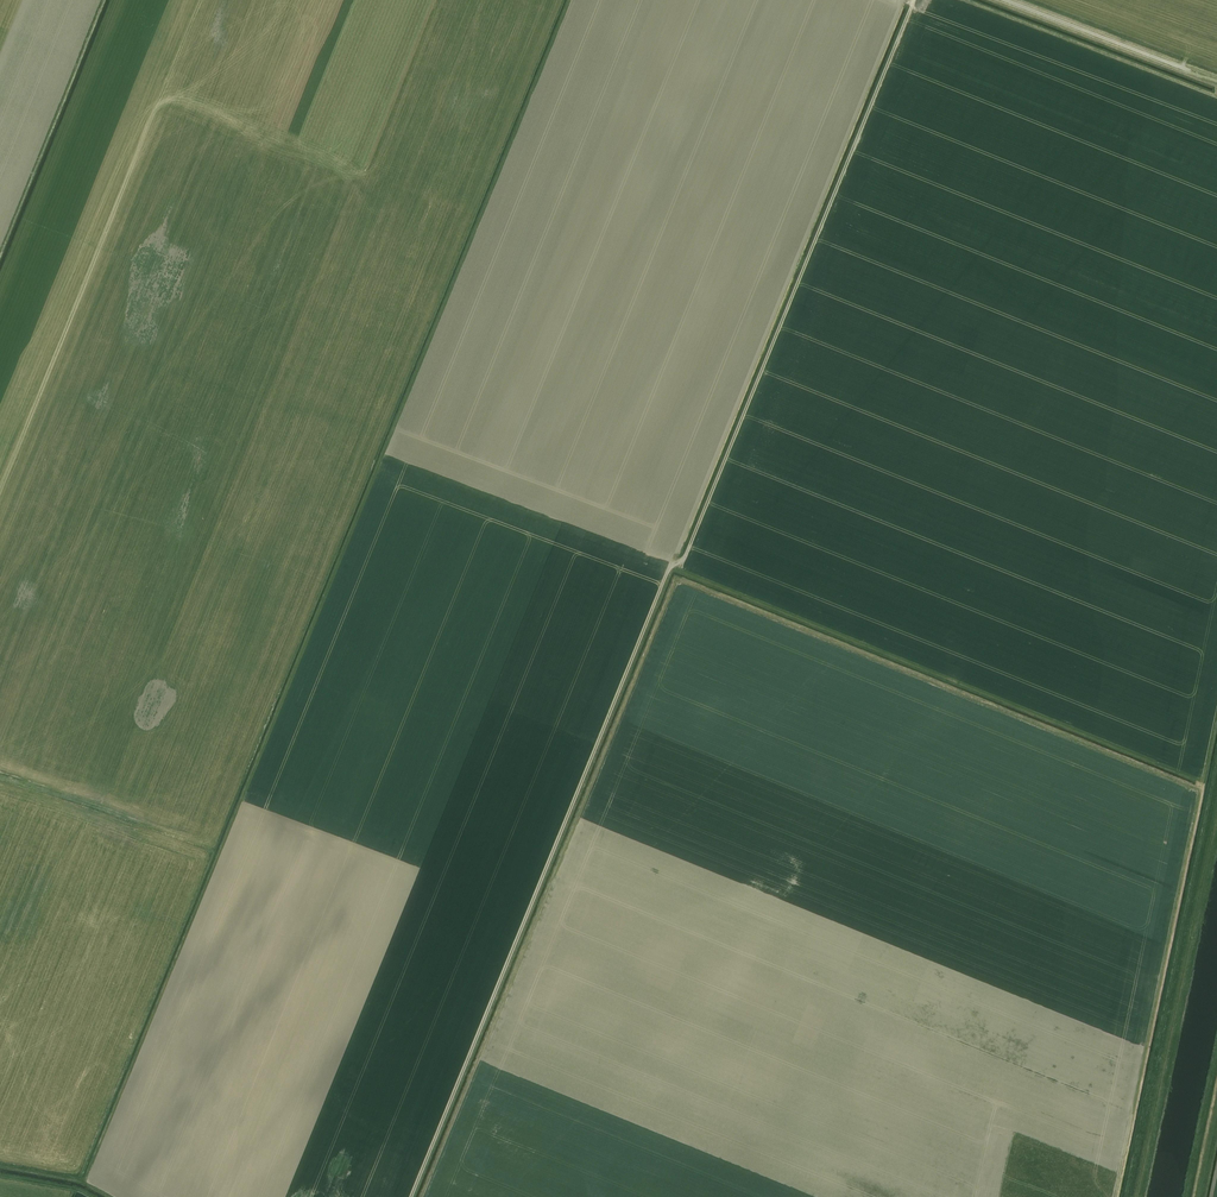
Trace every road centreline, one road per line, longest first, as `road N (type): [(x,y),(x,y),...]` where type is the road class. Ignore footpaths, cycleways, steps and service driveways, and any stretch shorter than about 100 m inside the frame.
road 1 (track): [(0,492),(204,0)]
road 2 (track): [(1216,814),(1136,1196)]
road 3 (unclassified): [(1190,71),(1005,0)]

